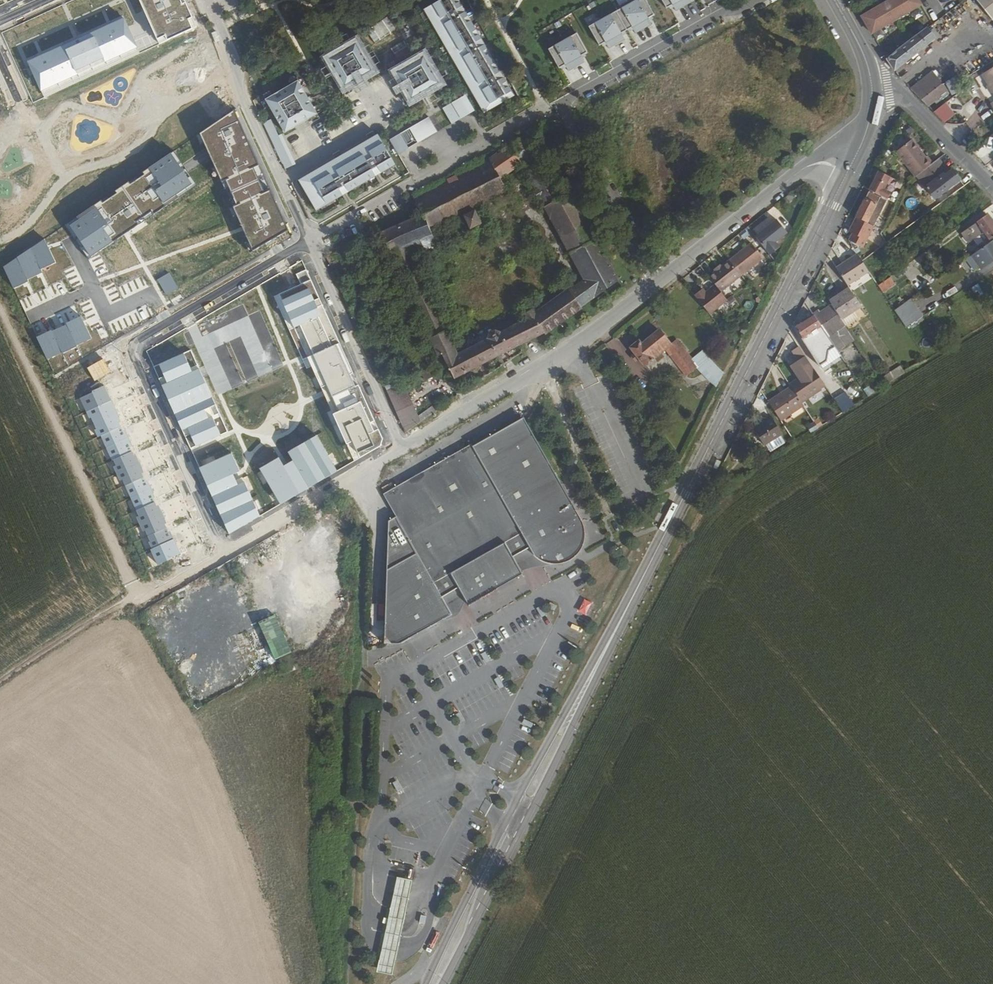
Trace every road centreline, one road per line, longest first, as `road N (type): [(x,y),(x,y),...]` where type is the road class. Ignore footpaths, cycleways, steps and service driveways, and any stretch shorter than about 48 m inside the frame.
road 1 (track): [(376,520),(365,531),(365,671),(351,707),(347,799),(359,823),(348,983)]
road 2 (tertiary): [(848,172),(636,595)]
road 3 (tertiary): [(636,595),(519,796),(425,983)]
road 4 (tertiary): [(444,983),(636,595)]
road 5 (track): [(0,682),(144,590),(372,467)]
road 6 (residential): [(308,243),(127,347),(220,547)]
road 7 (track): [(0,307),(137,595)]
road 8 (unclassified): [(404,447),(575,352),(658,286)]
road 9 (residential): [(308,243),(555,106)]
road 10 (unclassified): [(658,286),(803,169),(825,163),(848,172)]
road 11 (residential): [(555,106),(757,0)]
road 12 (unclassified): [(404,447),(308,243)]
road 13 (residential): [(658,286),(555,106)]
road 14 (residential): [(279,179),(446,91)]
road 15 (unclassified): [(279,179),(210,12)]
road 16 (tertiary): [(992,189),(906,99),(872,87)]

